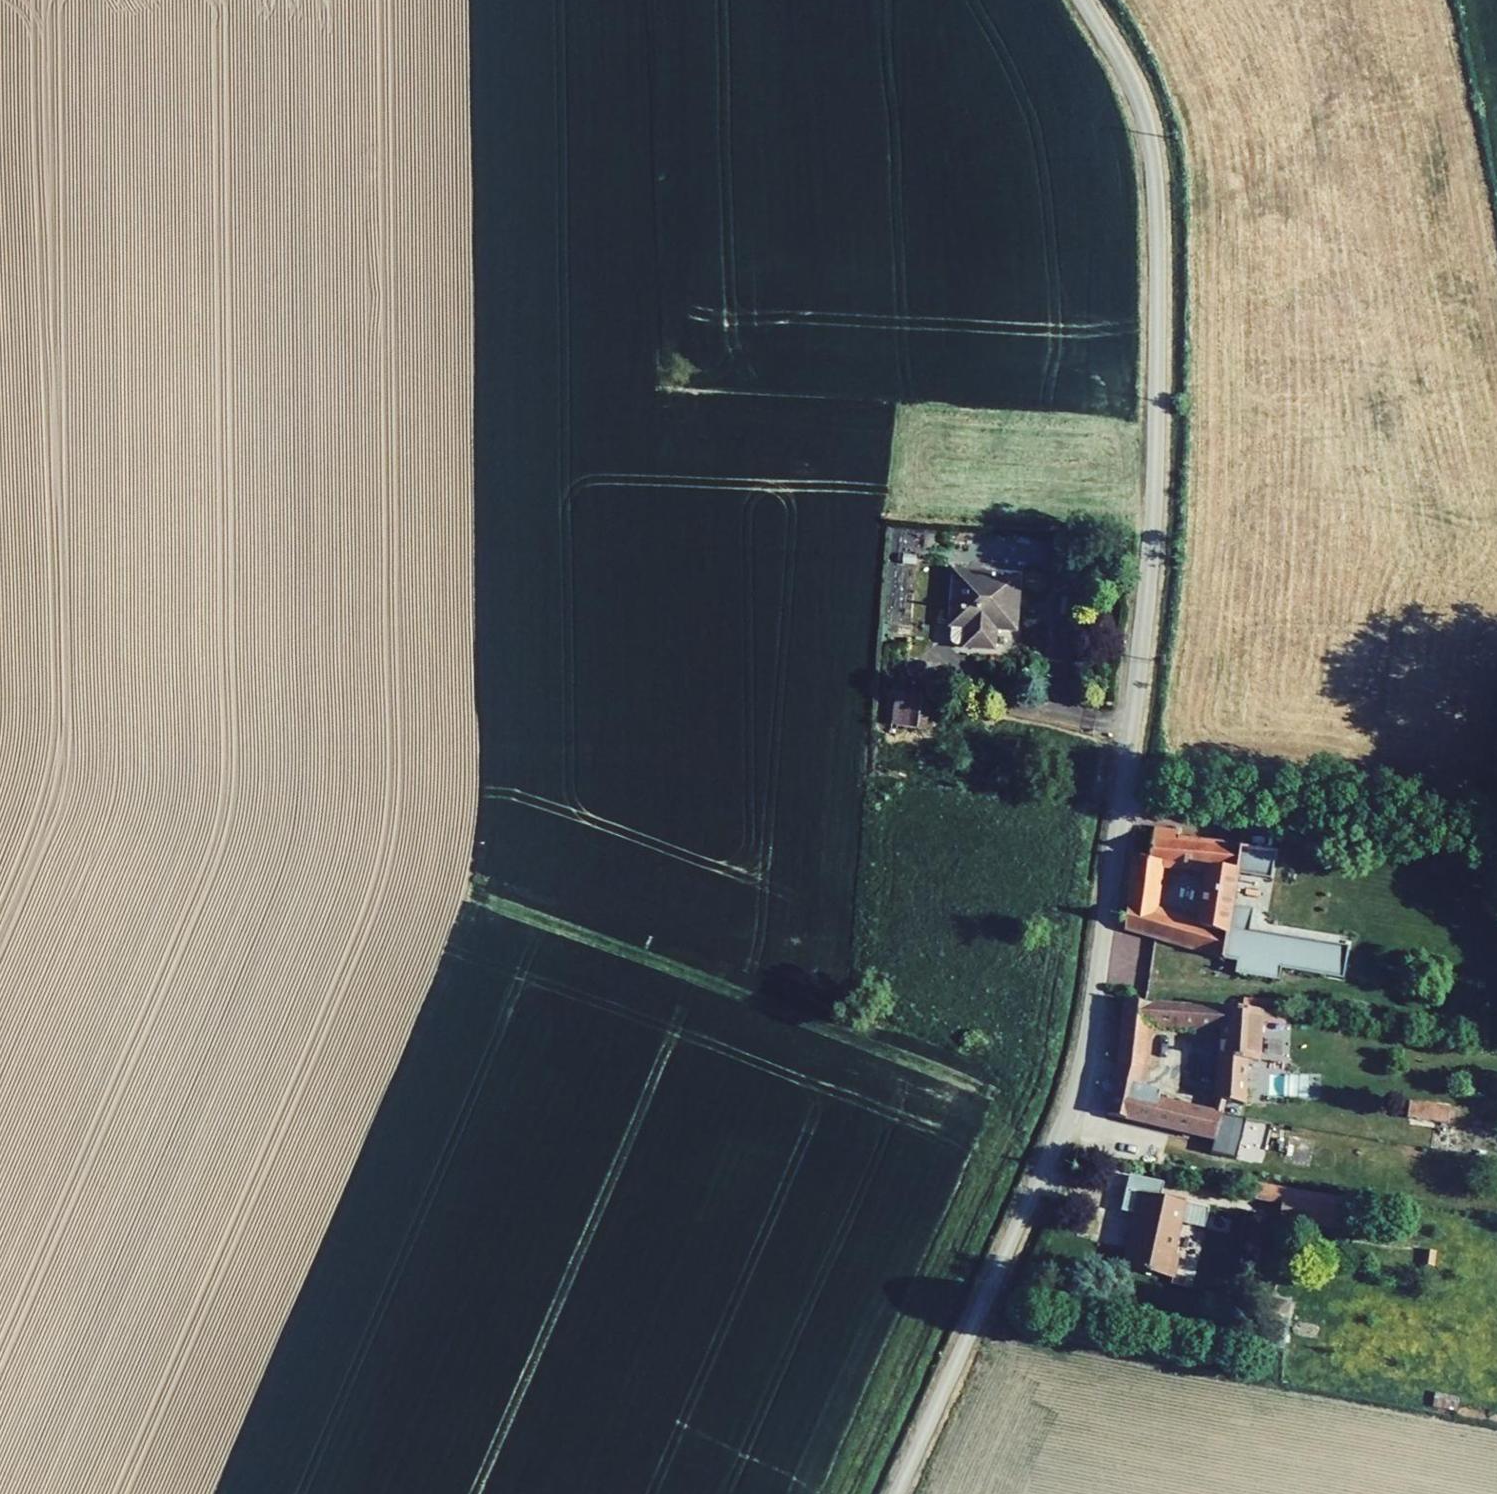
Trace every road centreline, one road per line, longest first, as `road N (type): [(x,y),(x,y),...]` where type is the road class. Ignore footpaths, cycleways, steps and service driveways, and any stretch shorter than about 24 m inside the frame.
road 1 (residential): [(1082,0),(1133,89),(1154,189),(1155,496),(1120,797),(1071,1103),(898,1493)]

